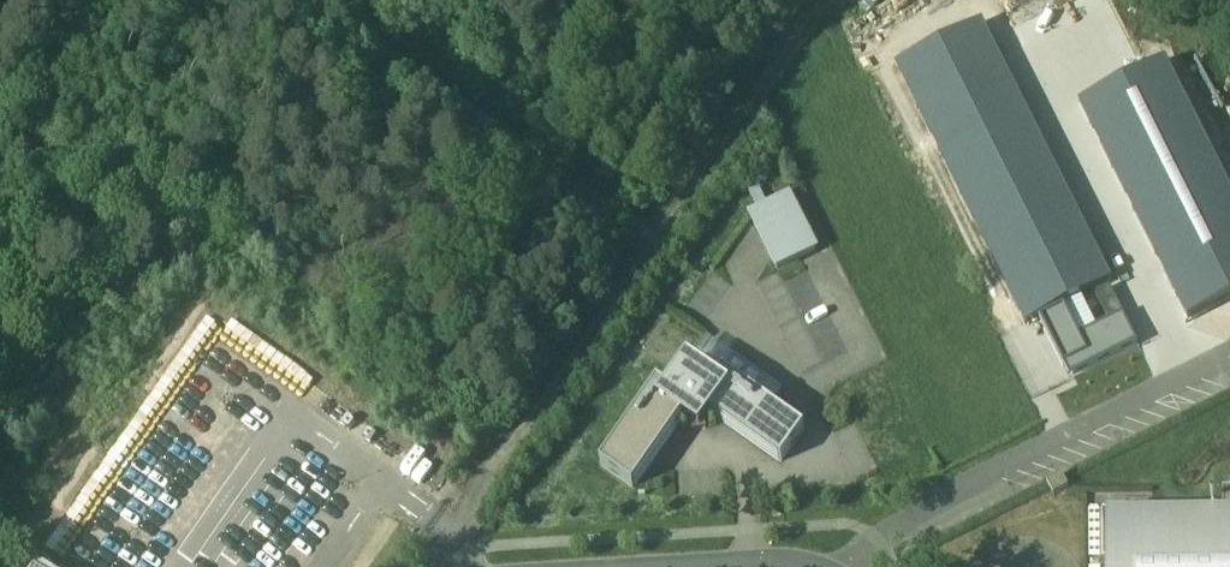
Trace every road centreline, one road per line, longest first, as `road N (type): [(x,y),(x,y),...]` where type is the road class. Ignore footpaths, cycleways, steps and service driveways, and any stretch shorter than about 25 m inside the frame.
road 1 (track): [(311,0),(624,217),(643,238),(637,268)]
road 2 (unclassified): [(858,566),(878,540),(916,516),(1229,362)]
road 3 (track): [(637,268),(452,538),(466,566)]

